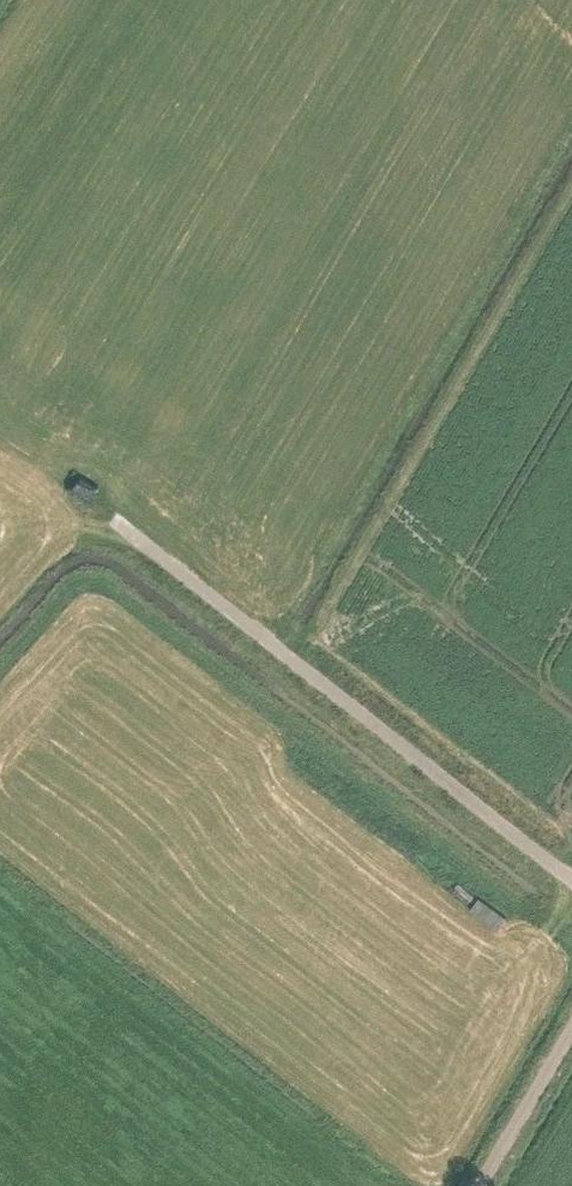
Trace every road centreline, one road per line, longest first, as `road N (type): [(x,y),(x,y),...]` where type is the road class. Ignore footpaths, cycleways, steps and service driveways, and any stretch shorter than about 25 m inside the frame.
road 1 (unclassified): [(571,1029),(480,1185)]

